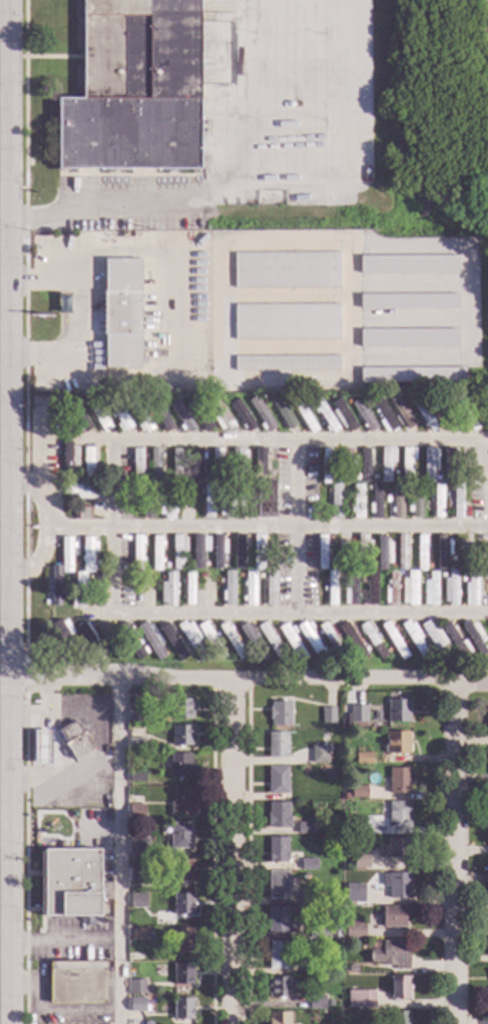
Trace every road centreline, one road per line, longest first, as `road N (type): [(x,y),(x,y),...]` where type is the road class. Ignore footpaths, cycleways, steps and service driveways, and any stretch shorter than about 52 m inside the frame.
road 1 (primary): [(10,675),(7,0)]
road 2 (residential): [(10,675),(487,680)]
road 3 (primary): [(11,1023),(10,675)]
road 4 (residential): [(234,679),(236,1023)]
road 5 (residential): [(457,680),(458,1023)]
road 6 (residential): [(113,443),(113,616)]

